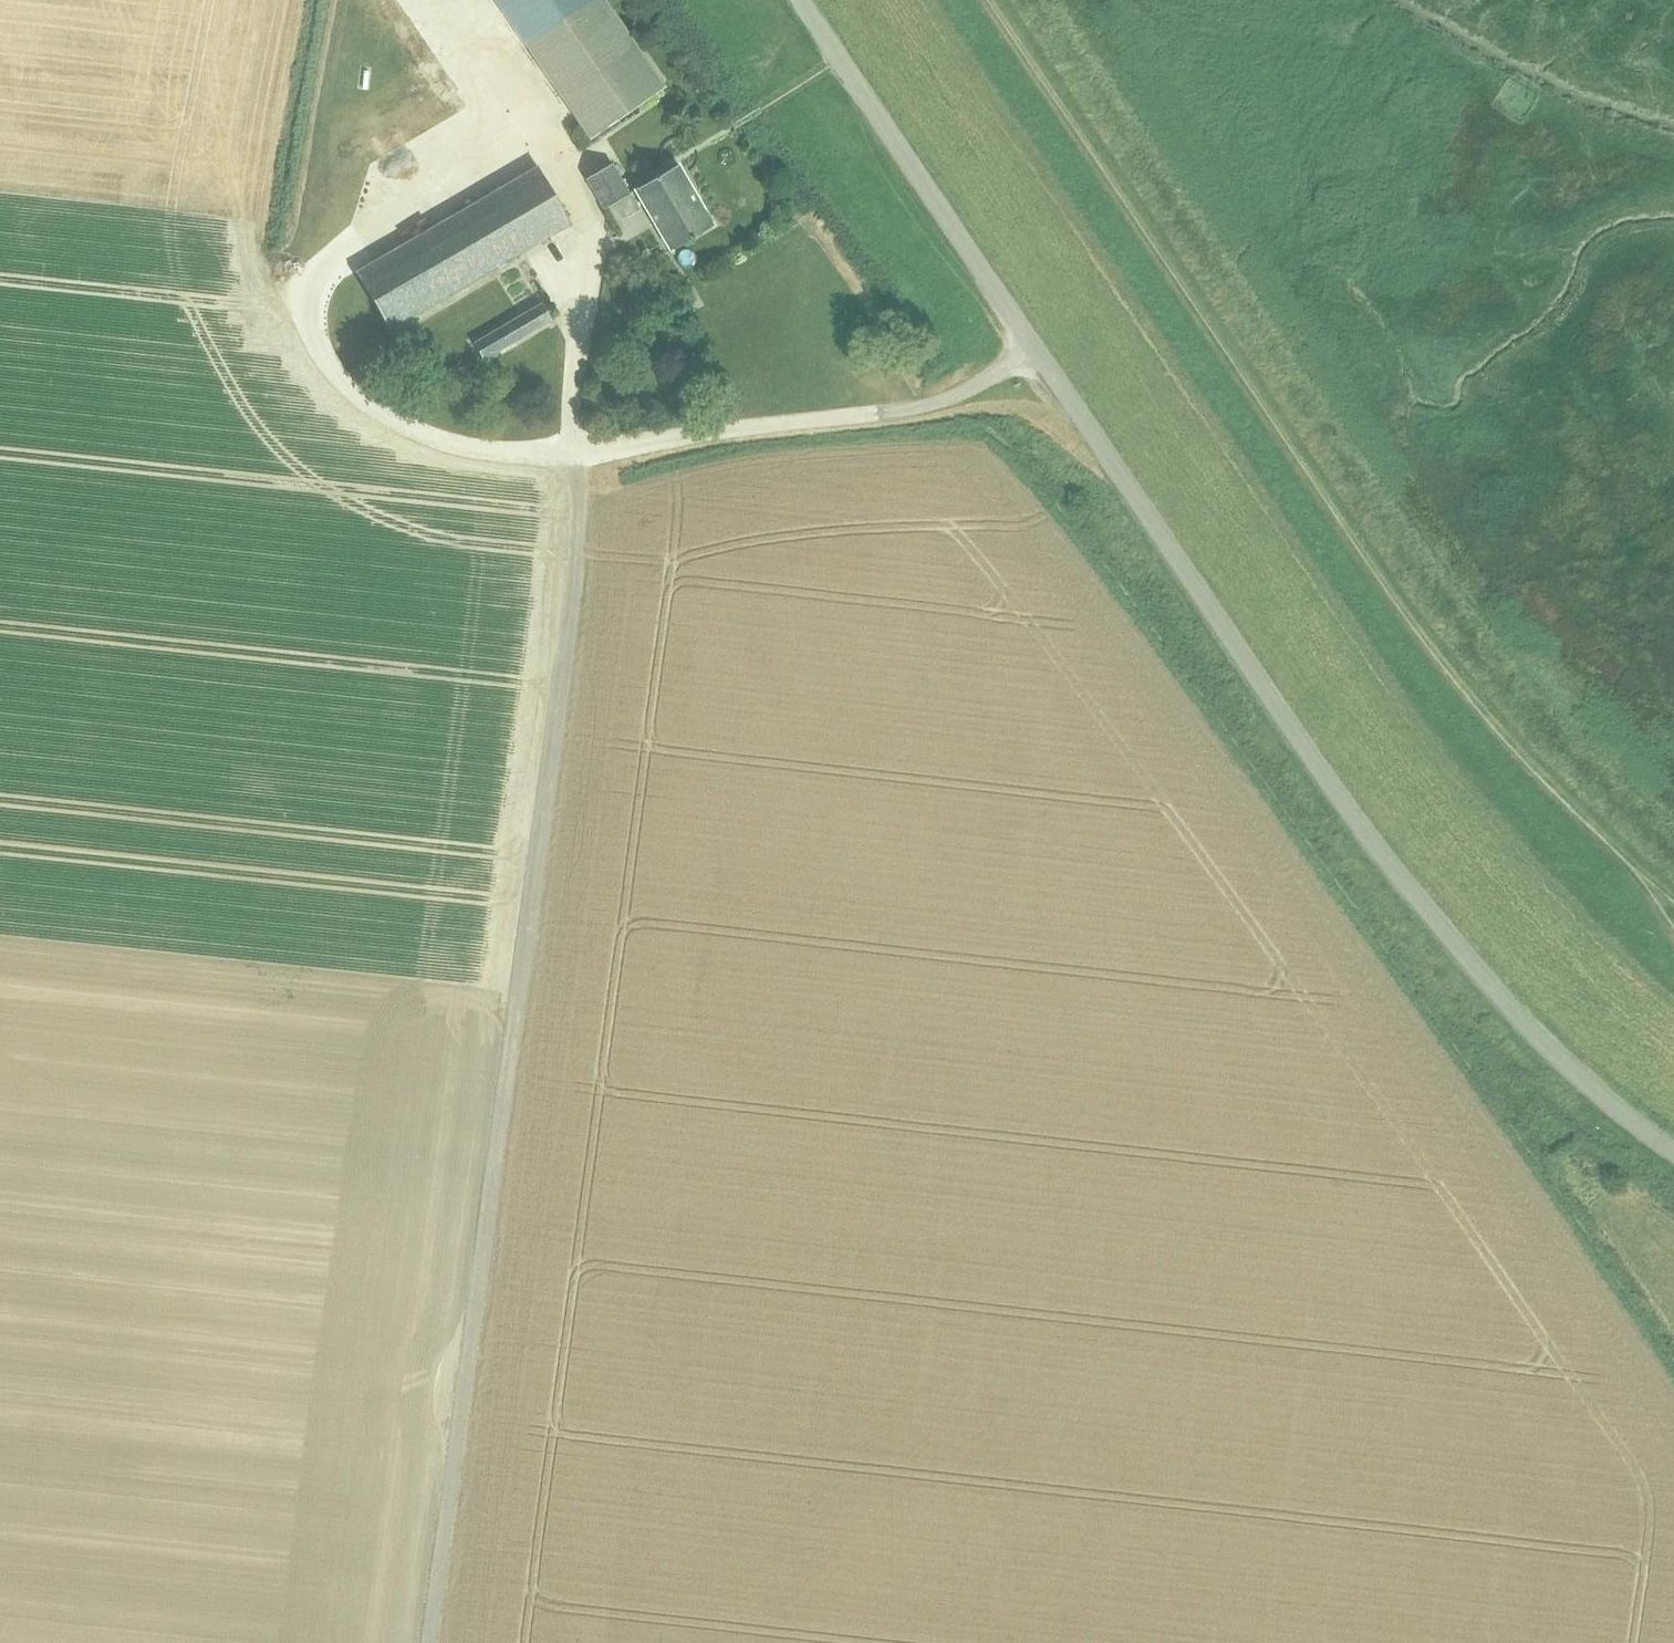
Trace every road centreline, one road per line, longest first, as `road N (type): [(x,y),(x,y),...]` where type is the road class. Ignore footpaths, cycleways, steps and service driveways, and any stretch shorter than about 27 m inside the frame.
road 1 (unclassified): [(1673,1151),(1614,1109),(1502,1005),(1401,885),(800,0)]
road 2 (track): [(417,1642),(560,641),(575,456)]

